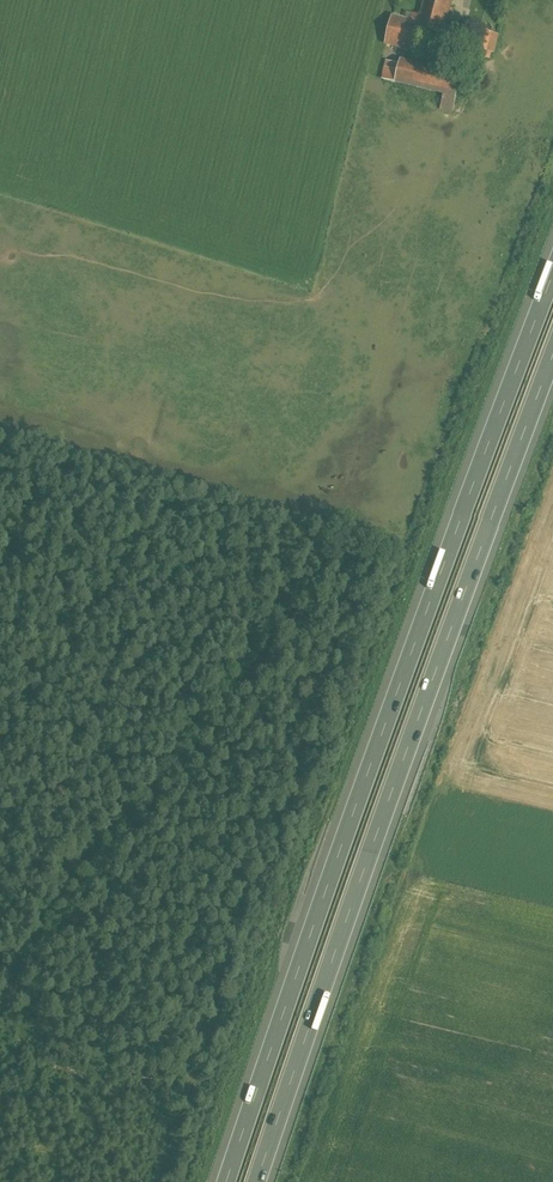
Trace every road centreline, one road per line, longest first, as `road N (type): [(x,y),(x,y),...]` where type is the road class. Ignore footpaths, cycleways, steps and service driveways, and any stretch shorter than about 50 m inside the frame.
road 1 (motorway): [(552,264),(399,662),(218,1181)]
road 2 (motorway): [(262,1181),(437,677),(552,377)]

